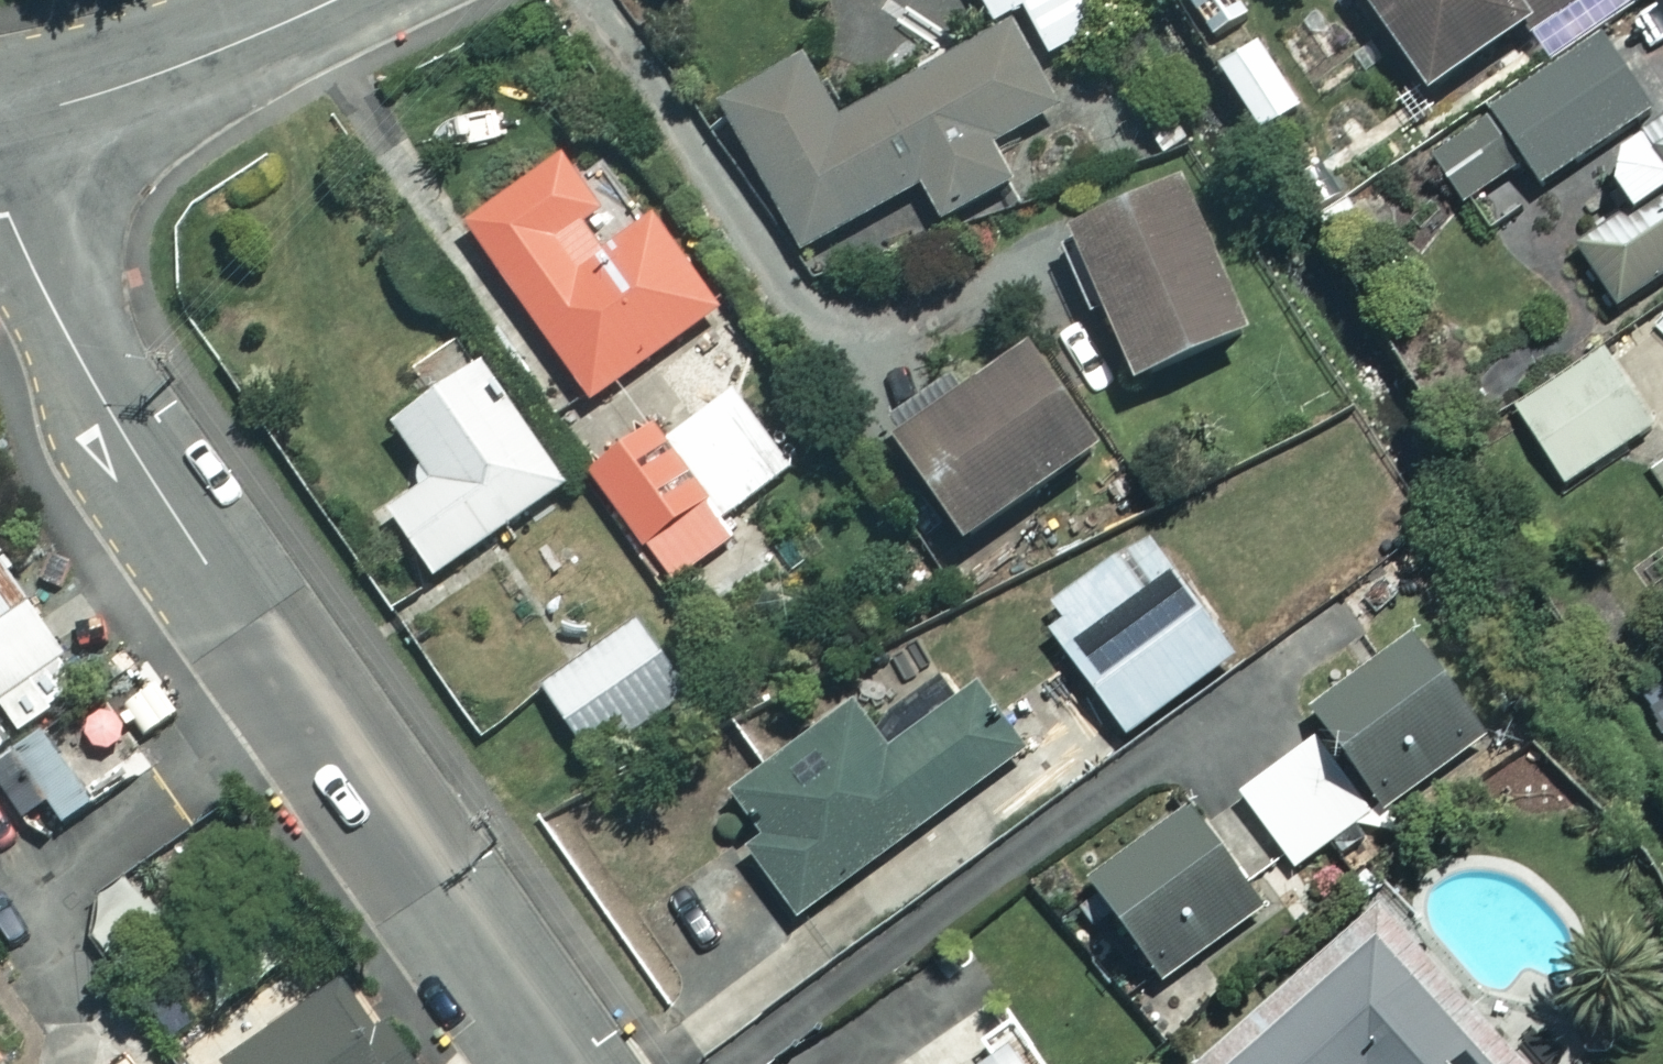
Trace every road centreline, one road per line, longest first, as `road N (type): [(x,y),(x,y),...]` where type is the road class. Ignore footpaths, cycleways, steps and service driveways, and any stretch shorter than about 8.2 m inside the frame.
road 1 (residential): [(557,1063),(117,423),(51,302),(0,178)]
road 2 (residential): [(328,0),(104,94),(0,121)]

